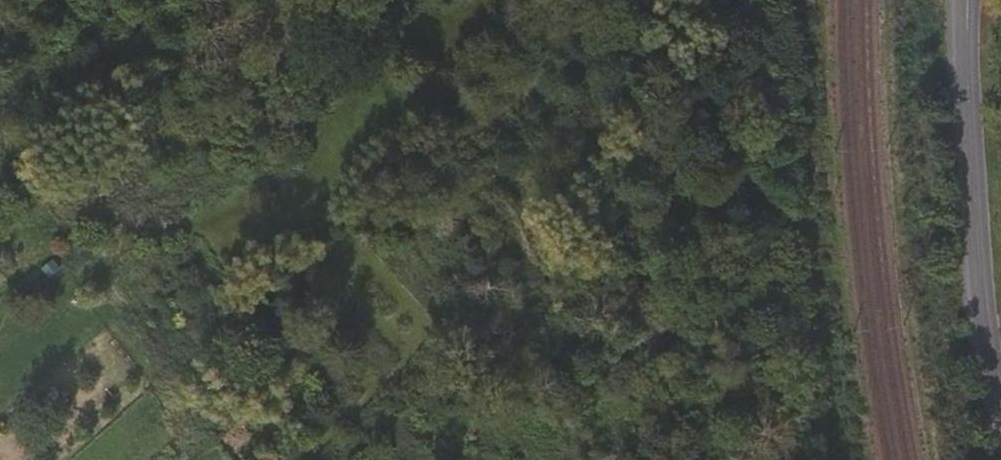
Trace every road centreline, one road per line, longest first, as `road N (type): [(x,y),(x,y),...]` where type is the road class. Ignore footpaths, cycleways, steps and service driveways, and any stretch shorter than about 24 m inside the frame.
road 1 (residential): [(967,0),(978,252),(1000,403)]

